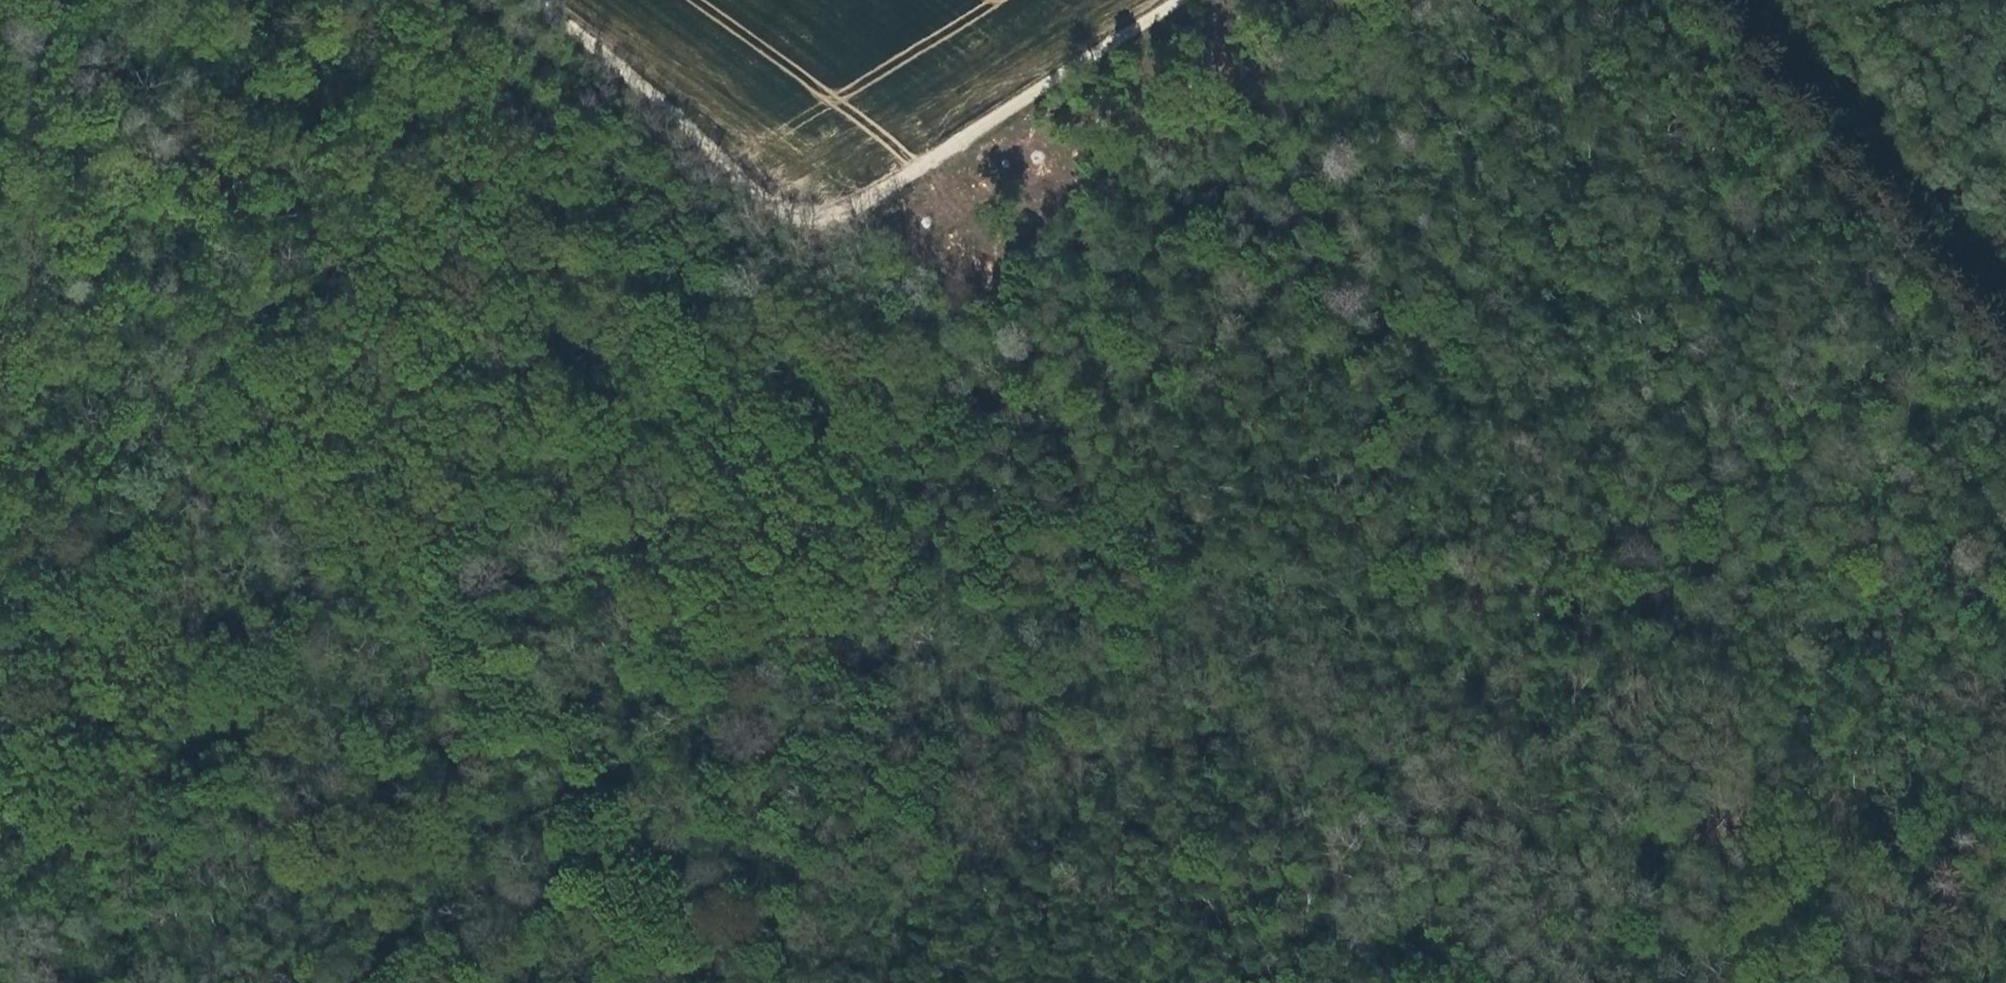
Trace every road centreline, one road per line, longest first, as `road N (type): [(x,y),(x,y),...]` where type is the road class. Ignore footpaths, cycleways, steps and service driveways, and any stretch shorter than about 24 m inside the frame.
road 1 (track): [(1056,295),(1102,497),(1139,588),(1123,634),(997,782),(946,827),(817,884),(636,982)]
road 2 (track): [(1179,0),(853,206),(811,221),(767,207),(675,113),(538,0)]
road 3 (track): [(2005,285),(1758,0)]
road 4 (track): [(1899,982),(2005,675)]

